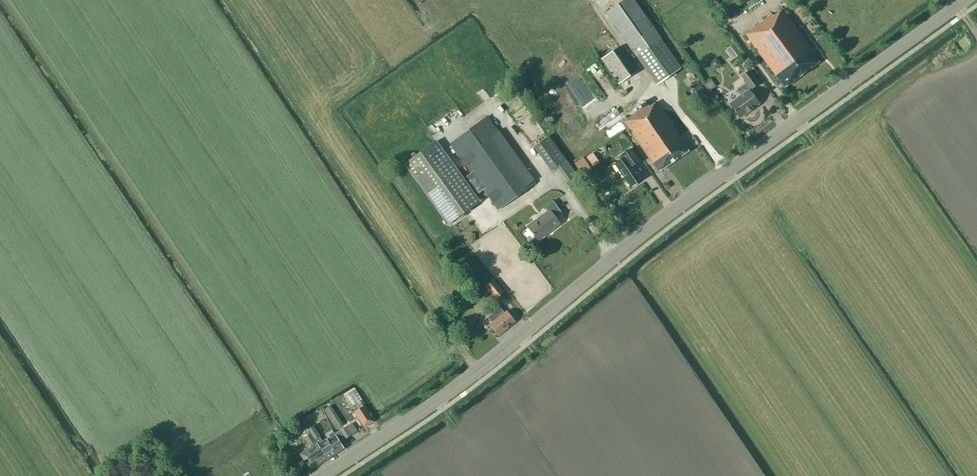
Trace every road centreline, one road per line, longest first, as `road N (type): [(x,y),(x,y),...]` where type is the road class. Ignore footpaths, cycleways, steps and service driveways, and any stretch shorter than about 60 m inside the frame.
road 1 (tertiary): [(324,475),(436,400),(714,182),(966,0)]

